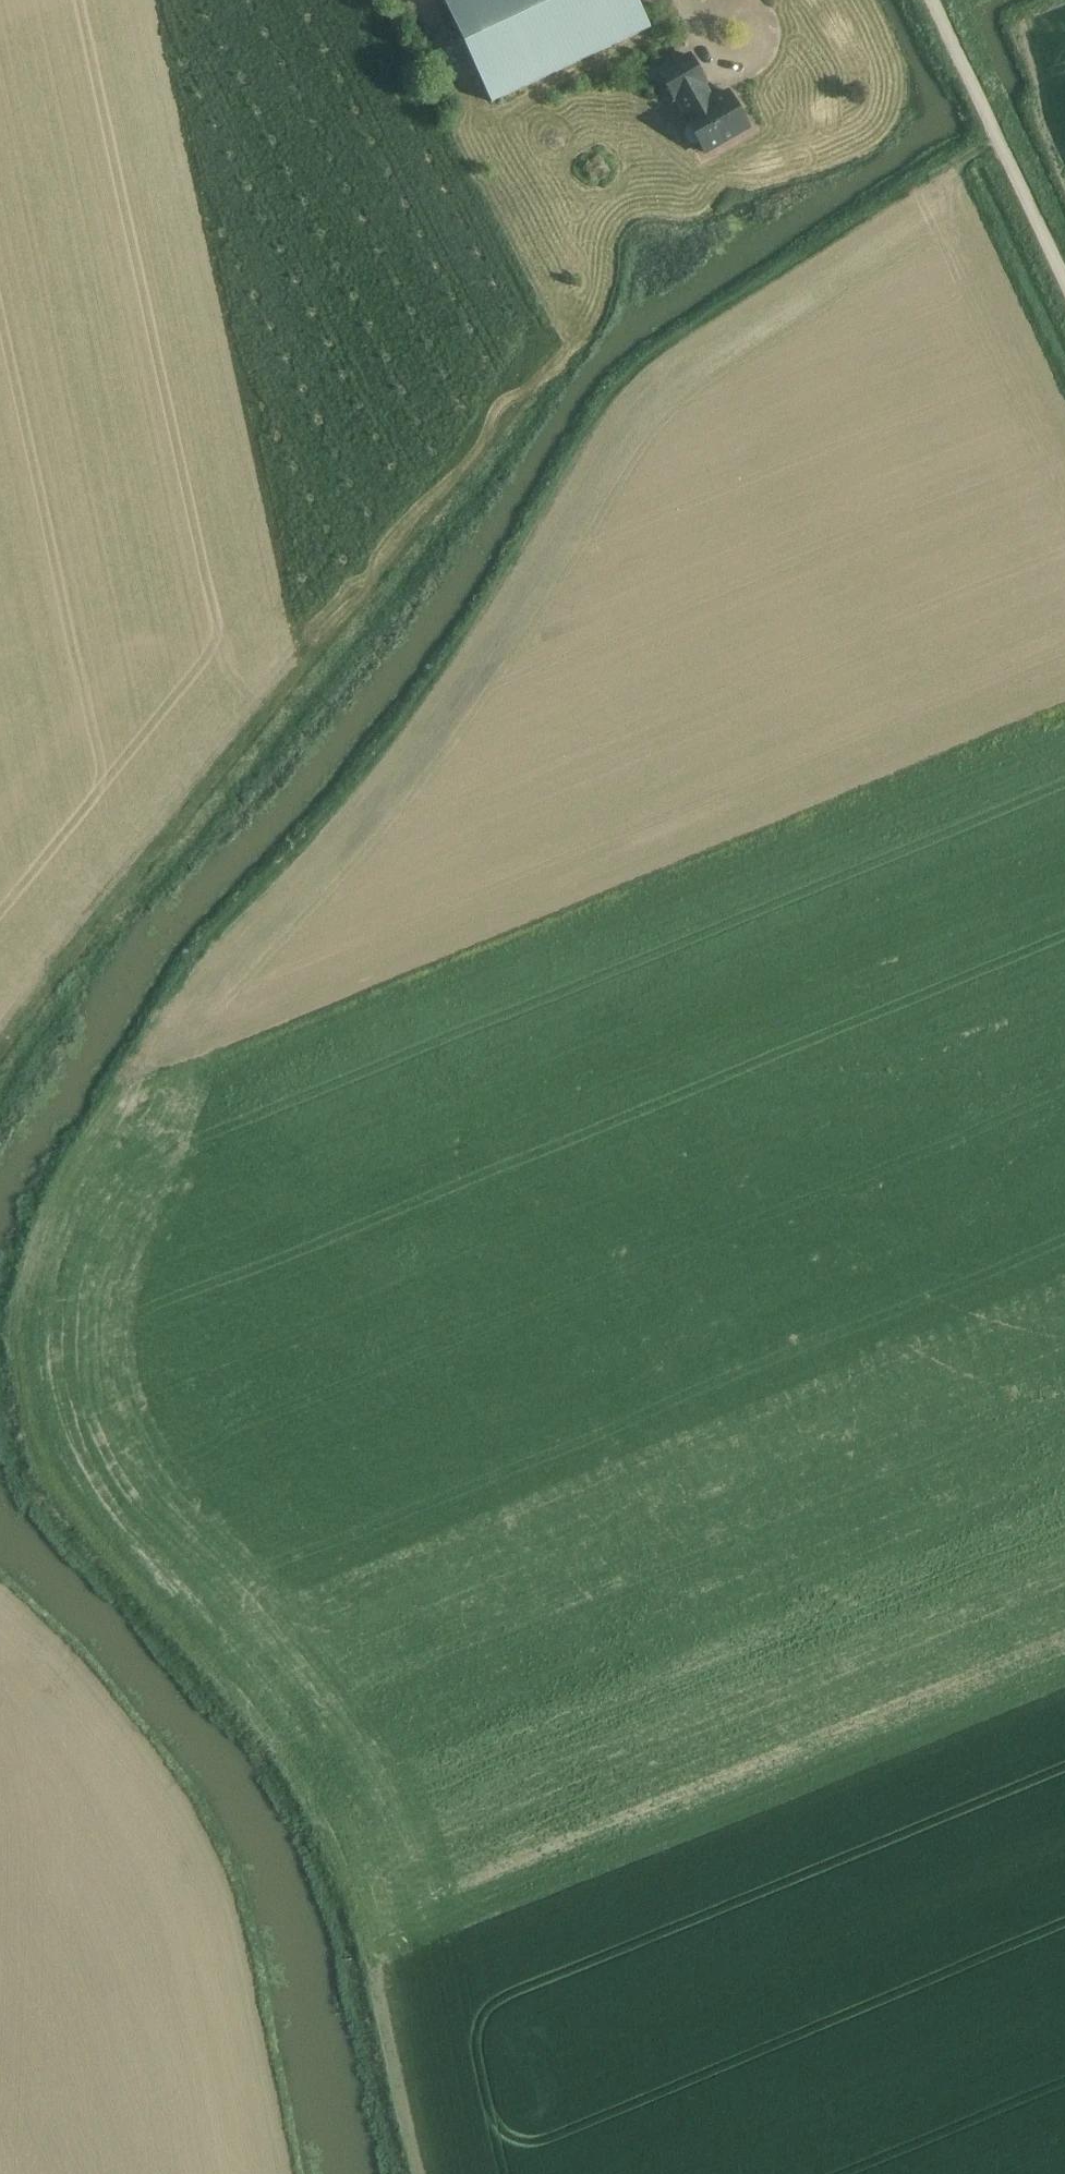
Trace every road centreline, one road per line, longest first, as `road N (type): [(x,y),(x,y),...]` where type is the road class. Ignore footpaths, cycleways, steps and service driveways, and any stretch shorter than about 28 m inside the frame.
road 1 (unclassified): [(1064,287),(930,0)]

